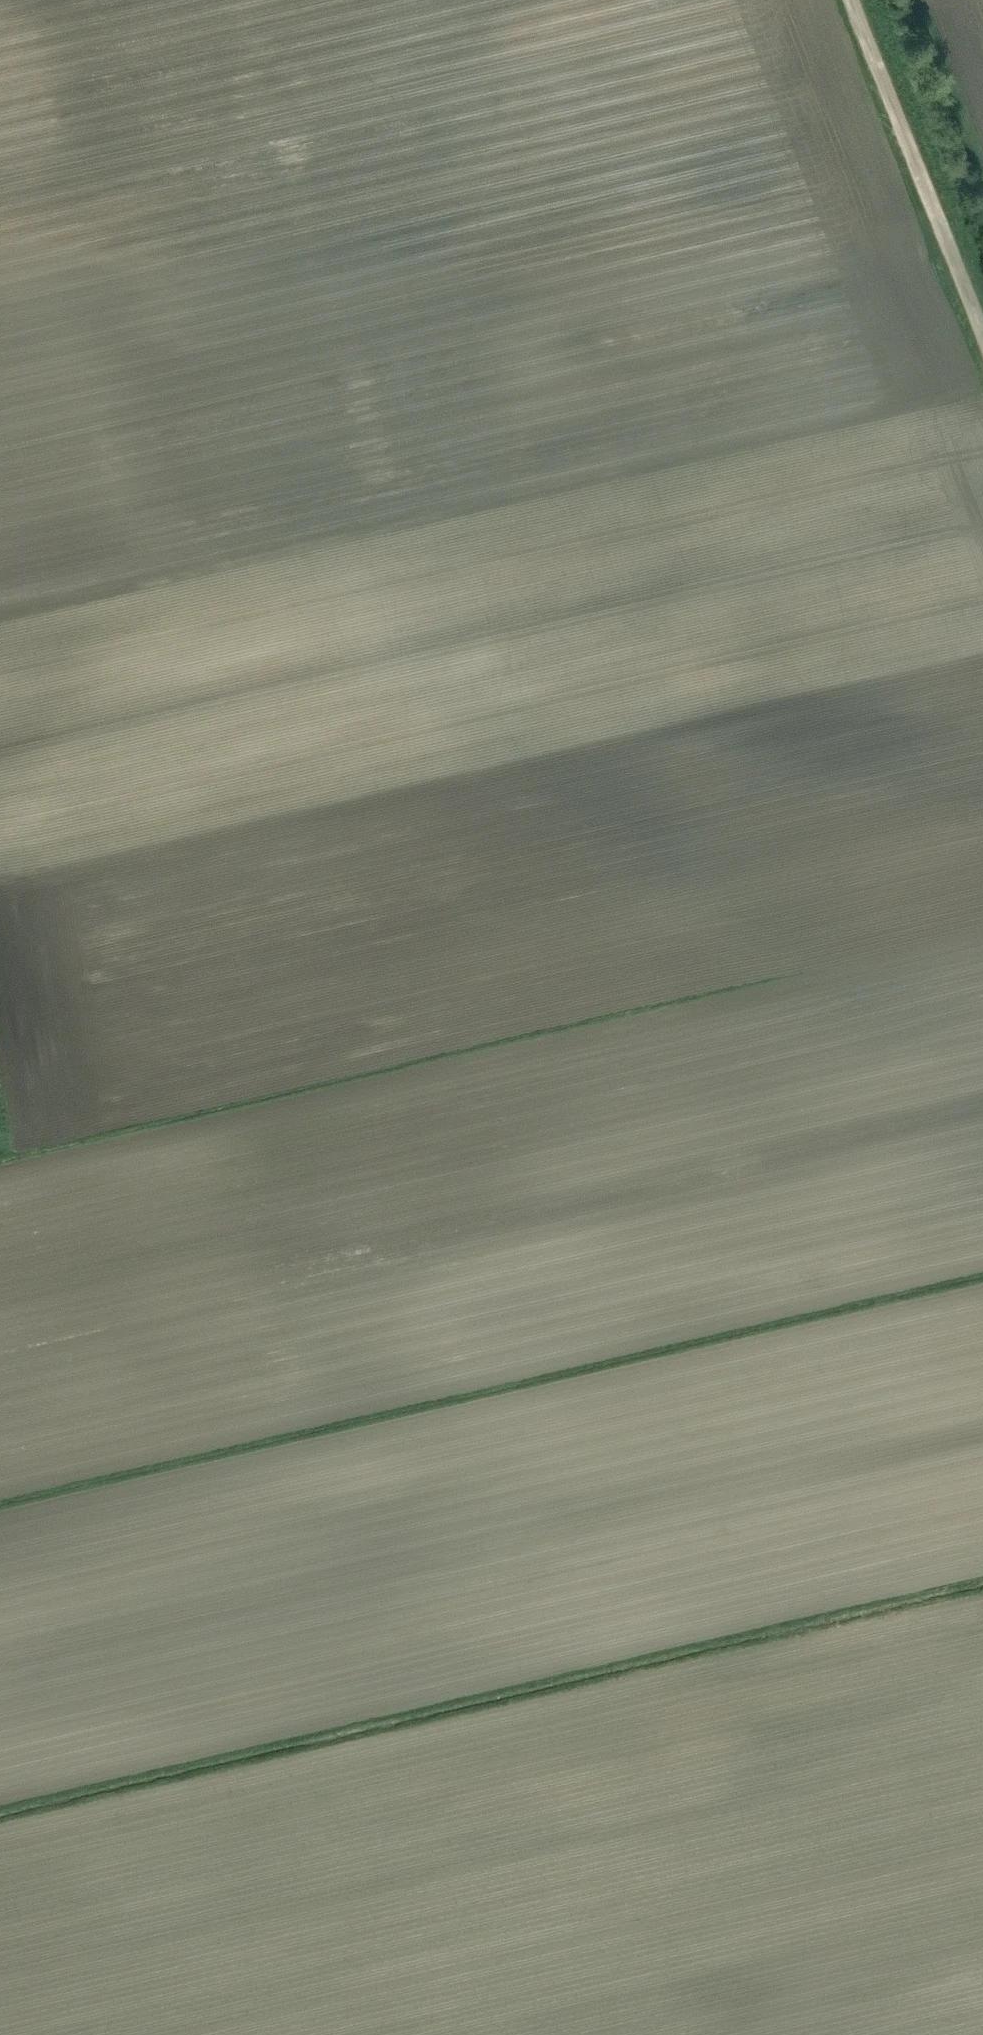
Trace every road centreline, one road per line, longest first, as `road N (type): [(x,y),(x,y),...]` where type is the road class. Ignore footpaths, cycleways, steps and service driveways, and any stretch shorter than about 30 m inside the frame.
road 1 (track): [(849,0),(982,353)]

